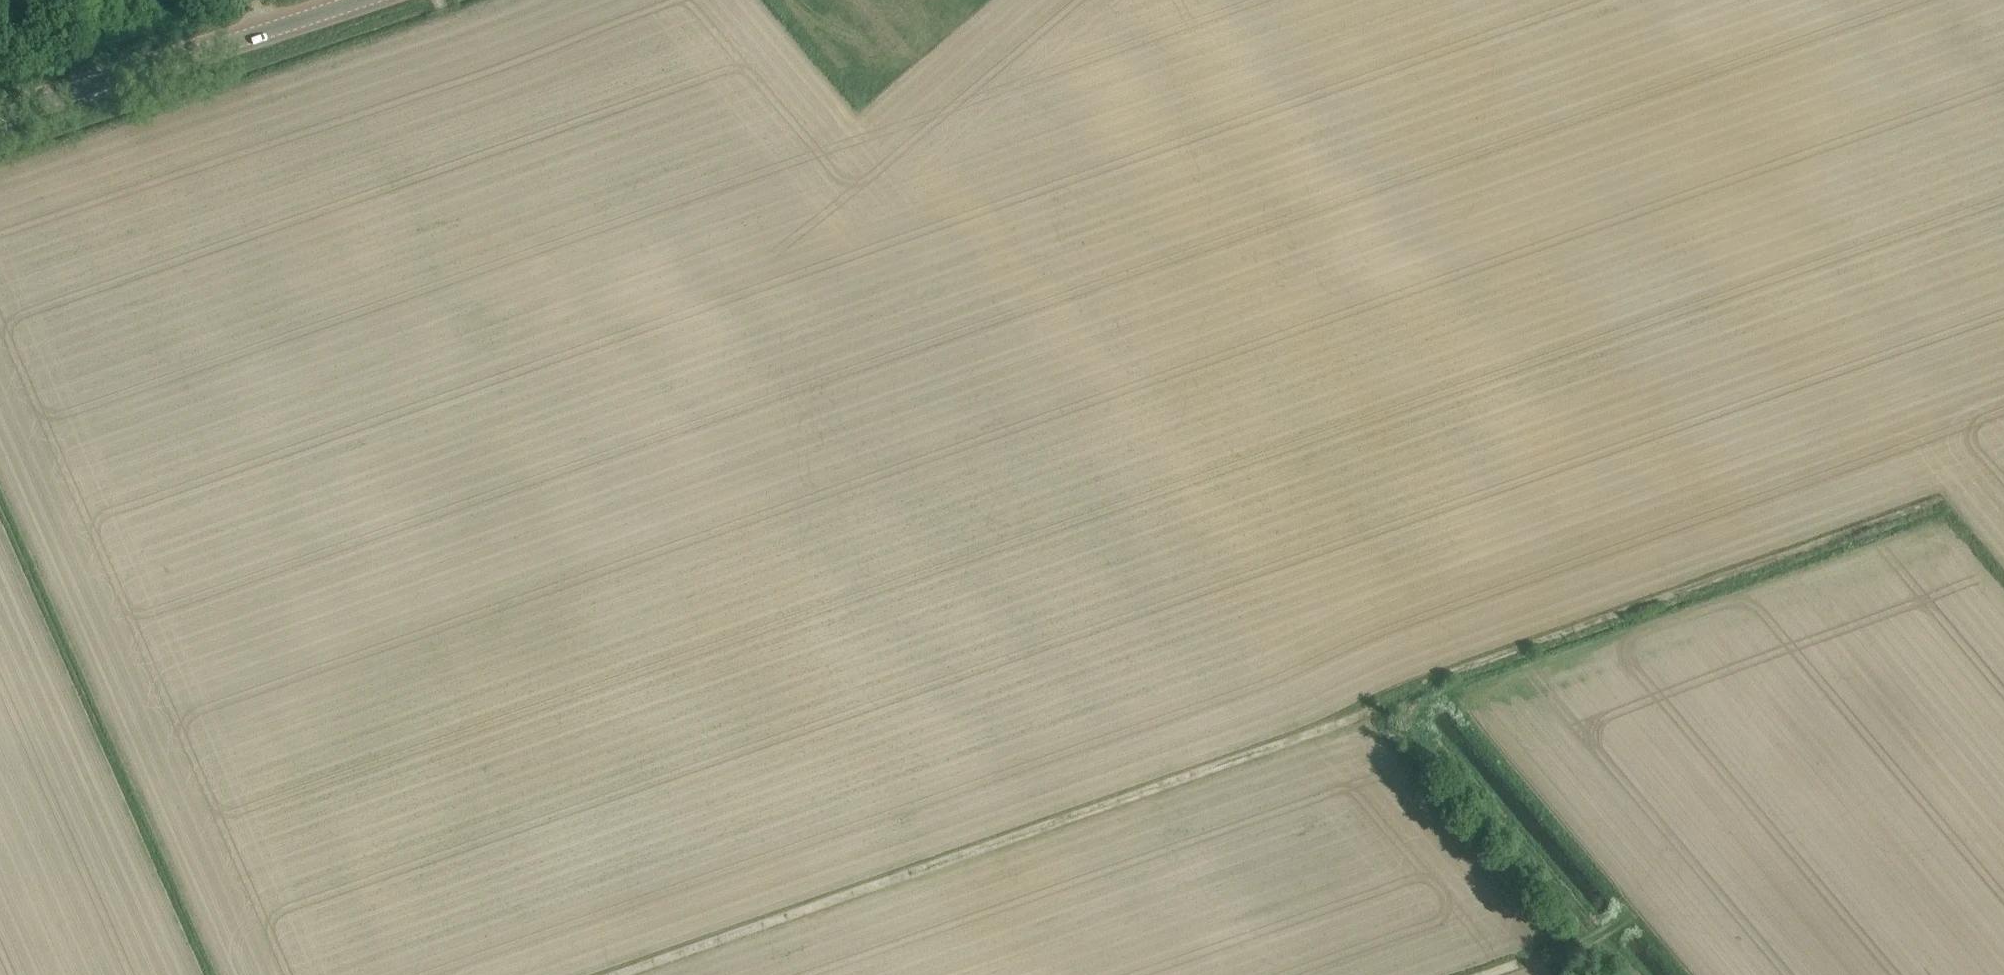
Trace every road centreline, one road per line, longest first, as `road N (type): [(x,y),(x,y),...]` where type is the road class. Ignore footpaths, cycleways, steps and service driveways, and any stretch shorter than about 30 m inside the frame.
road 1 (tertiary): [(0,115),(364,0)]
road 2 (track): [(1603,974),(1385,722)]

